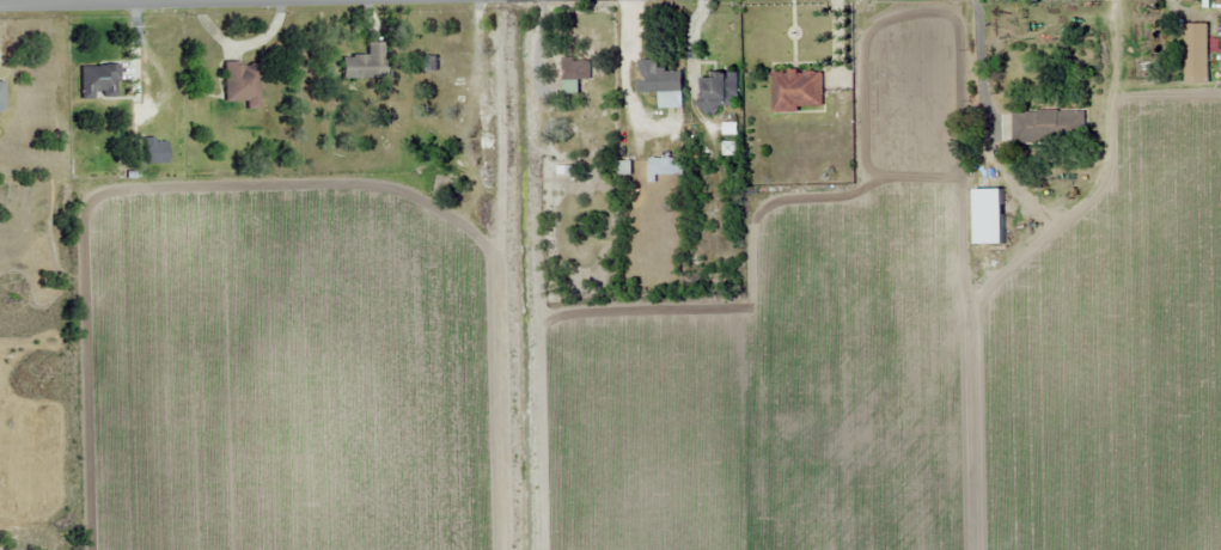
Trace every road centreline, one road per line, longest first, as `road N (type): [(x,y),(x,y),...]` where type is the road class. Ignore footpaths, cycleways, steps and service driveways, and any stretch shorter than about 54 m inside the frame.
road 1 (tertiary): [(164,0),(0,4)]

